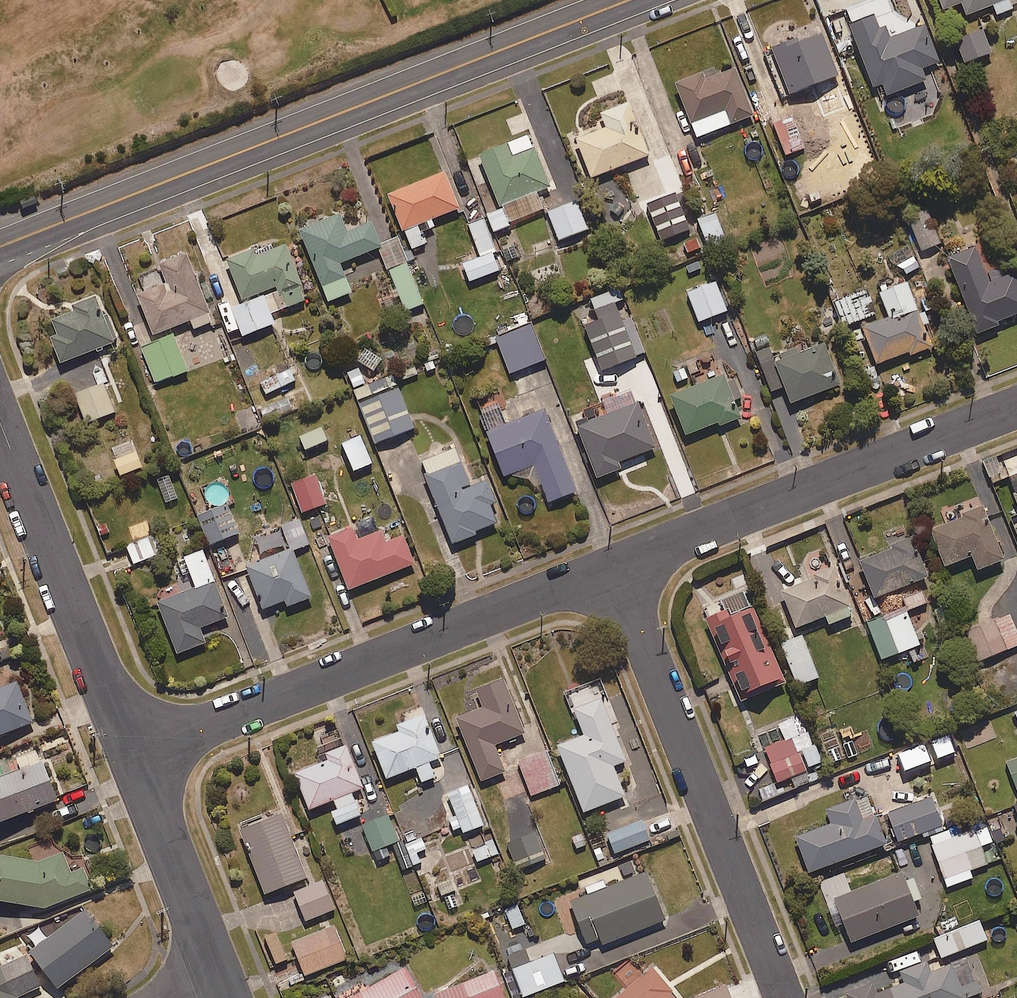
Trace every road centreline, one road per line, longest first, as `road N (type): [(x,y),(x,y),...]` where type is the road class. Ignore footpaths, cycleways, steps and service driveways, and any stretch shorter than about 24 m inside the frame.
road 1 (secondary): [(628,0),(0,247)]
road 2 (residential): [(134,752),(614,567)]
road 3 (residential): [(614,567),(784,997)]
road 4 (residential): [(614,567),(1016,407)]
road 5 (residential): [(134,752),(0,422)]
road 6 (residential): [(221,986),(134,752)]

